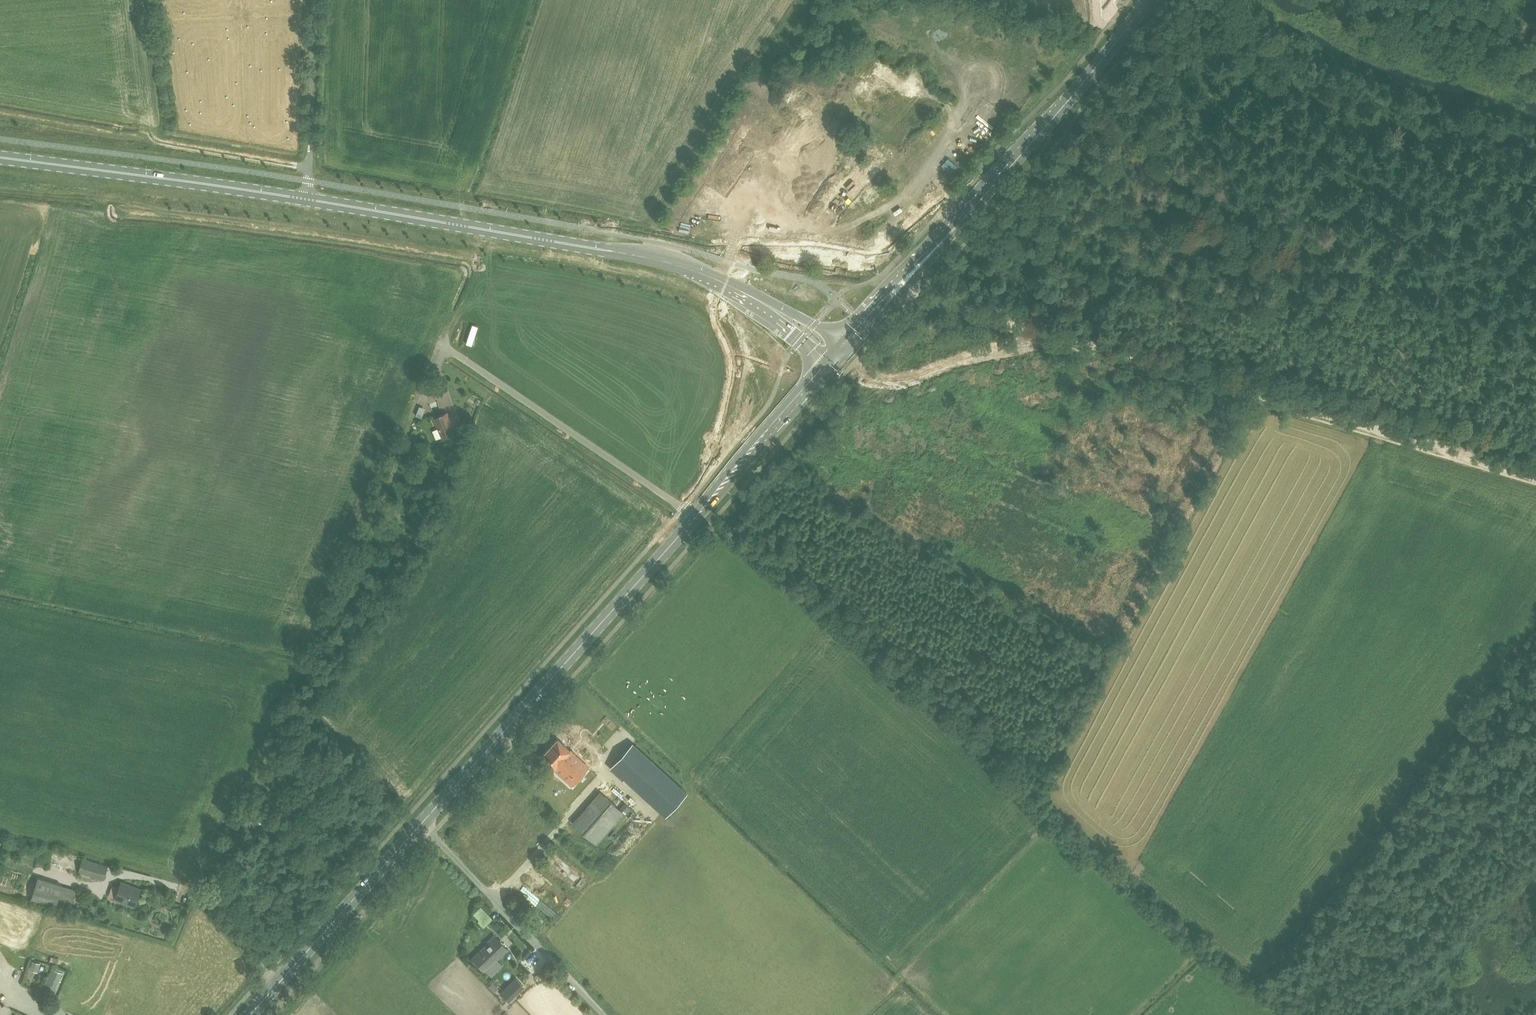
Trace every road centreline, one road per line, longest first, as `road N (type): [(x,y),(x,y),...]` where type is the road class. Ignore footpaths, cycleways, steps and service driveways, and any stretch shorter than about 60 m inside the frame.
road 1 (track): [(413,413),(363,564),(288,693),(202,895)]
road 2 (track): [(1535,479),(1140,363)]
road 3 (secondary): [(425,822),(695,519)]
road 4 (secondary): [(697,273),(627,252),(307,200)]
road 5 (unclassified): [(413,413),(439,346),(695,519)]
road 6 (unclassified): [(1140,363),(1053,345),(881,384),(834,360),(806,325)]
road 7 (secondary): [(915,266),(1148,0)]
road 8 (secondary): [(307,200),(0,156)]
road 9 (secondary): [(249,1014),(425,822)]
road 10 (unclassified): [(593,1014),(425,822)]
road 11 (track): [(118,870),(202,895),(282,979)]
road 12 (unclassified): [(307,200),(315,0)]
road 13 (secondary): [(695,519),(739,452),(759,389)]

